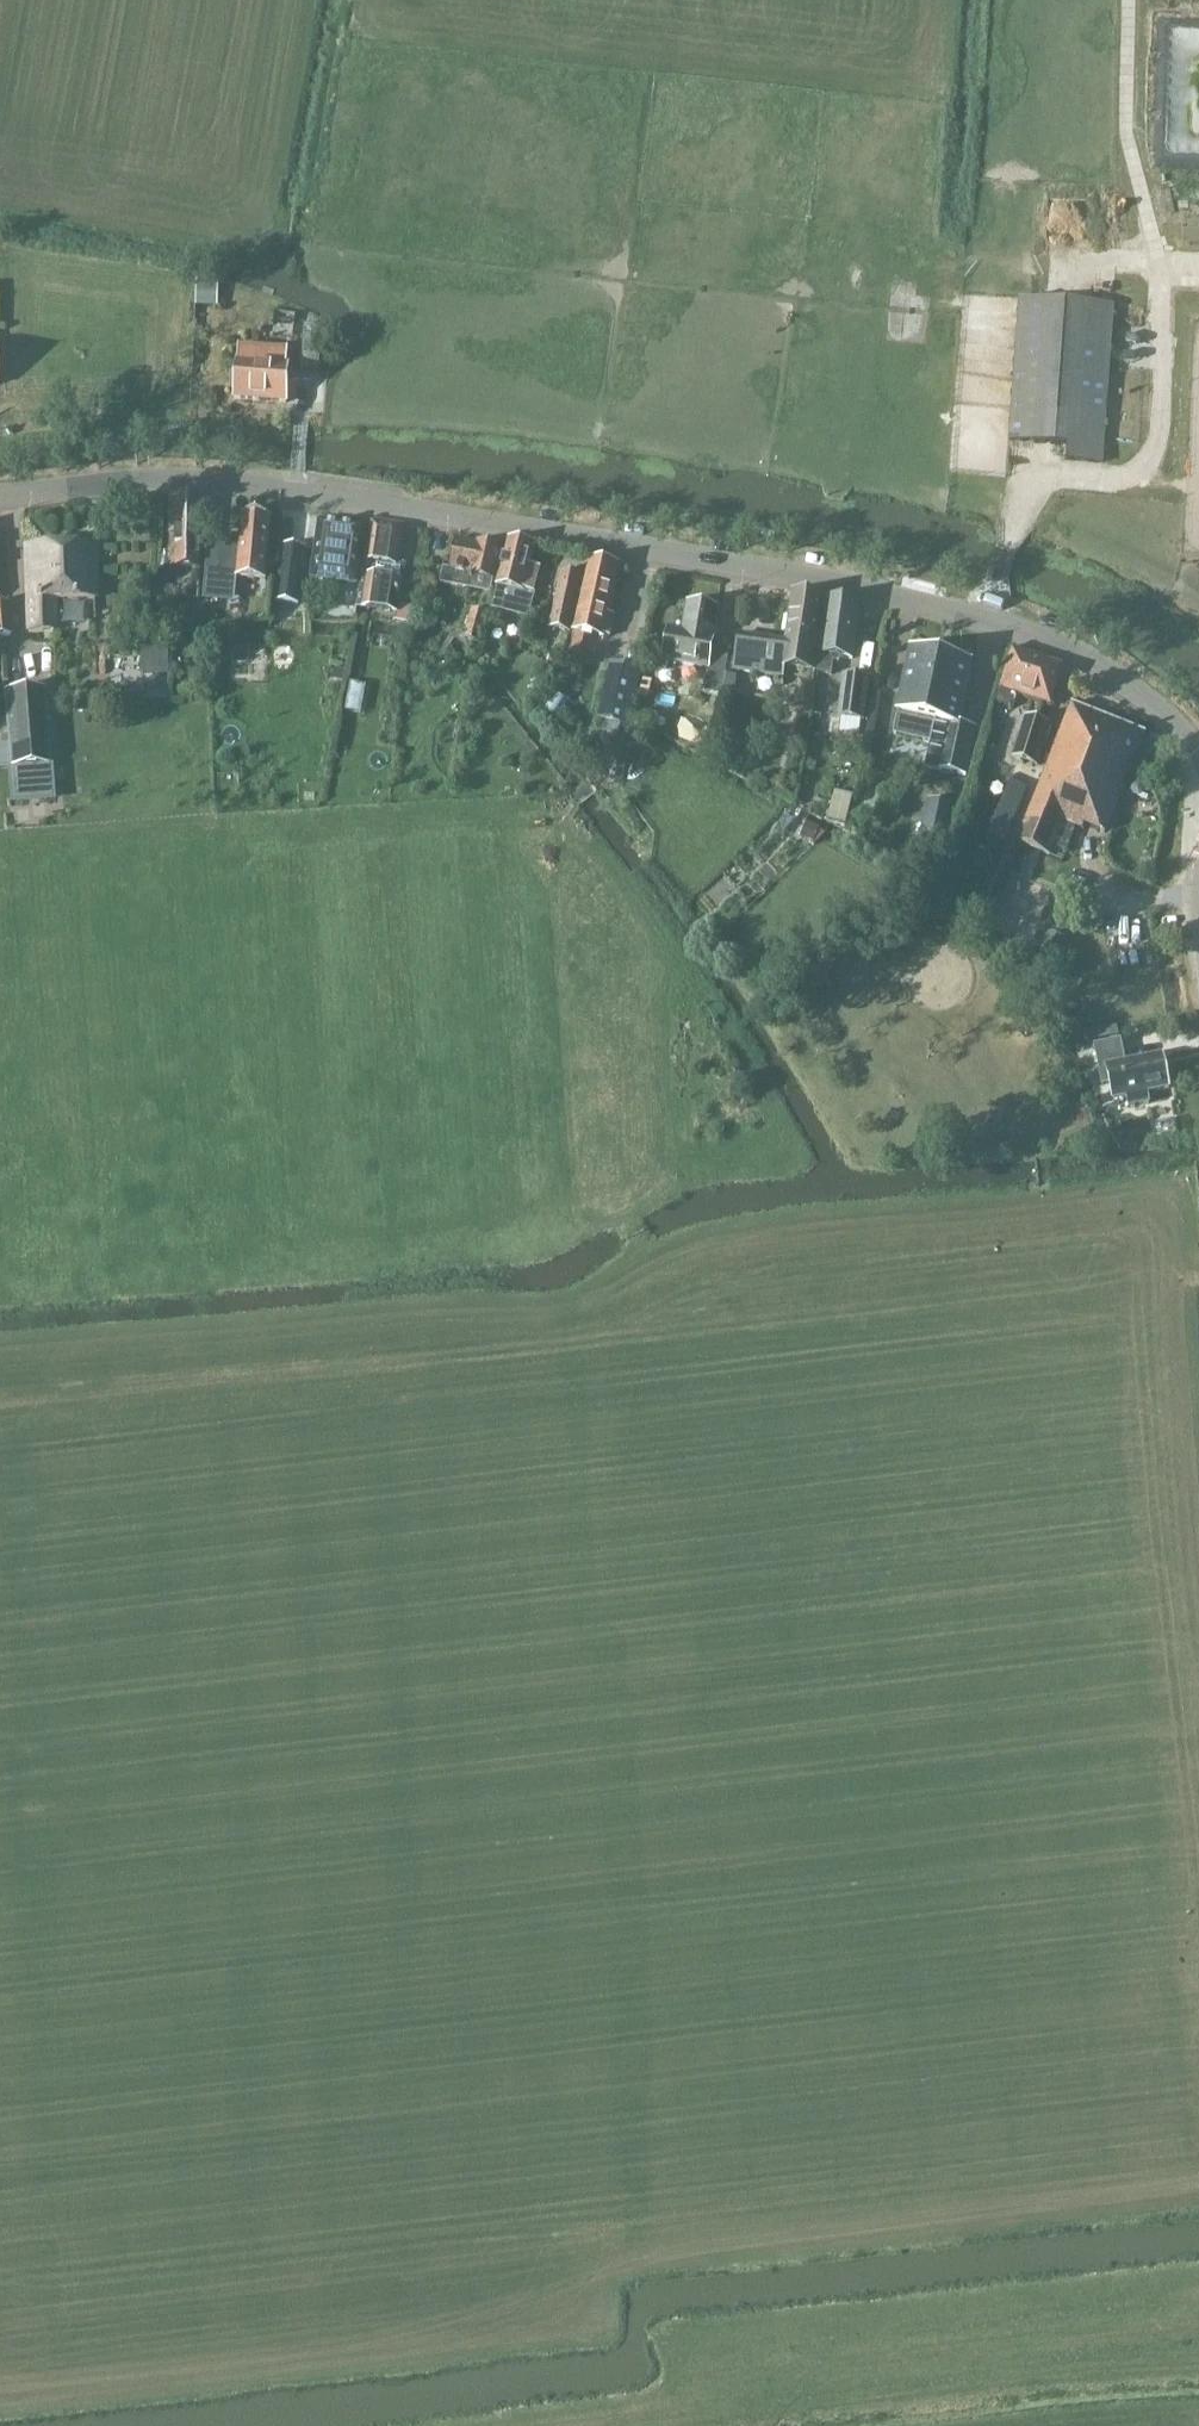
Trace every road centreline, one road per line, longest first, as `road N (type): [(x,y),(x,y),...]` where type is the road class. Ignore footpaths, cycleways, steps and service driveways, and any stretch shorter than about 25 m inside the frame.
road 1 (tertiary): [(1198,748),(1143,695),(1076,654),(988,615),(898,595),(508,522),(218,479),(0,491)]
road 2 (track): [(670,2425),(1198,2368)]
road 3 (track): [(1161,260),(1127,122),(1130,0)]

